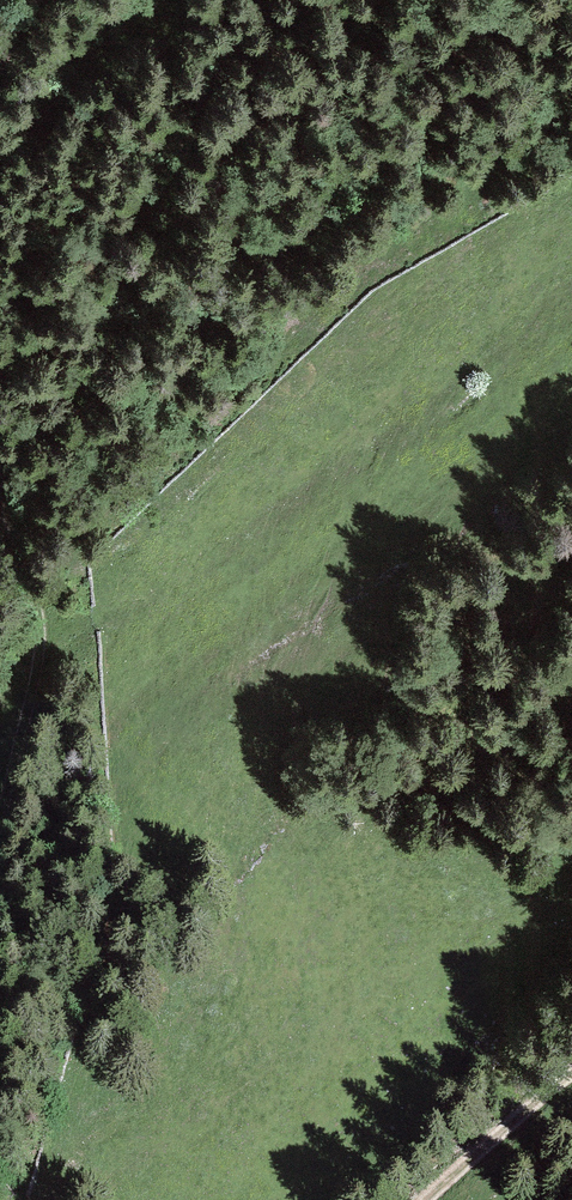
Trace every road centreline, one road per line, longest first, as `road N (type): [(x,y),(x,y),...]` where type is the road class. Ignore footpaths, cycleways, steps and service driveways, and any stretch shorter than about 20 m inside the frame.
road 1 (track): [(0,773),(38,666),(42,620),(0,516)]
road 2 (track): [(432,1199),(571,1075)]

